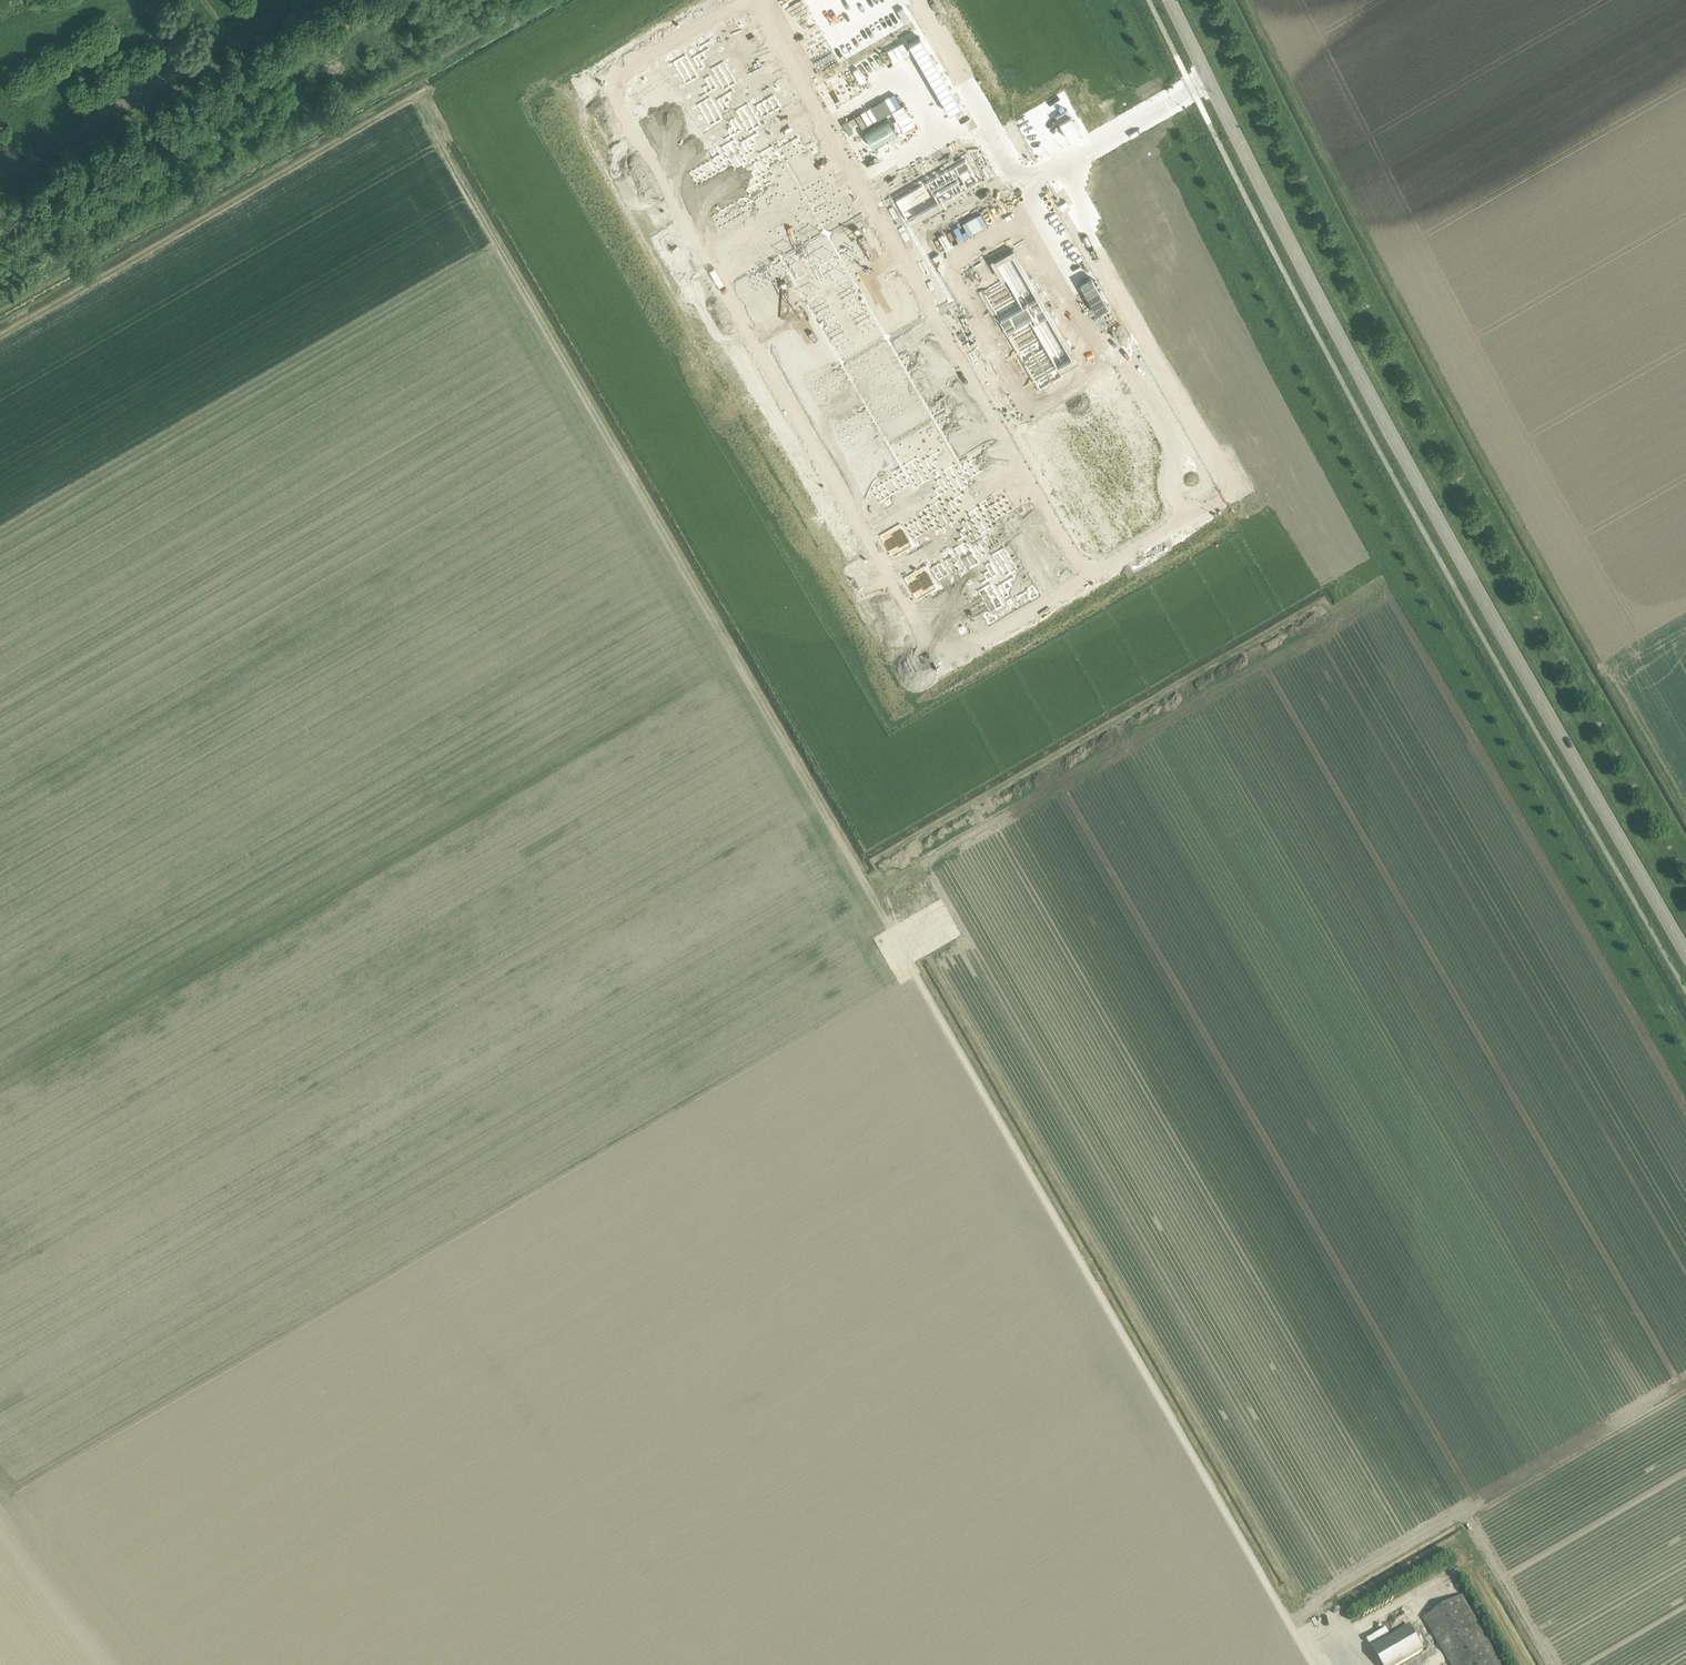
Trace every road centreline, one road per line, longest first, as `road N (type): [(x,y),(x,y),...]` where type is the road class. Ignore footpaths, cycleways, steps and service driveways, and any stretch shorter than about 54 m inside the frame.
road 1 (tertiary): [(1167,0),(1348,373),(1685,968)]

